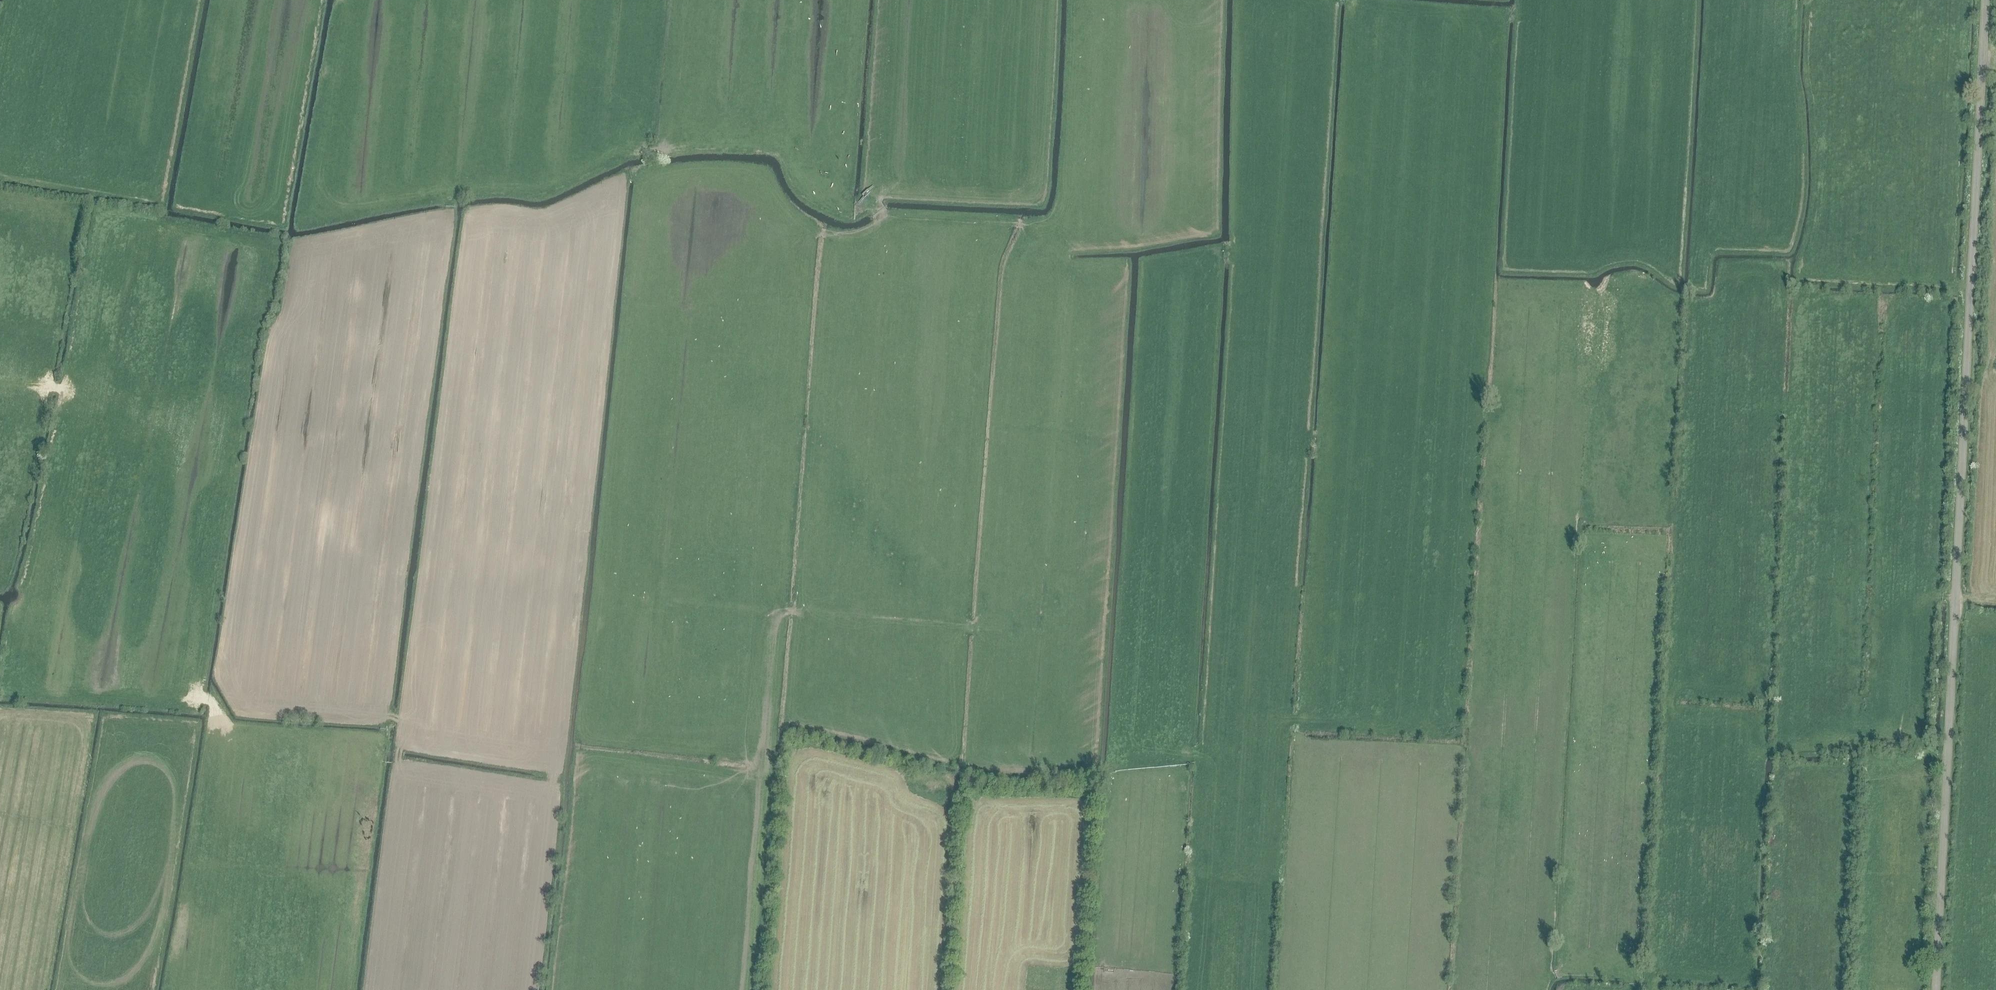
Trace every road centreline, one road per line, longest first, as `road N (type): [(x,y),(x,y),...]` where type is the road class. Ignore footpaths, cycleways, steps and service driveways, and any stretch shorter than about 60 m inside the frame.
road 1 (unclassified): [(1940,989),(1985,0)]

